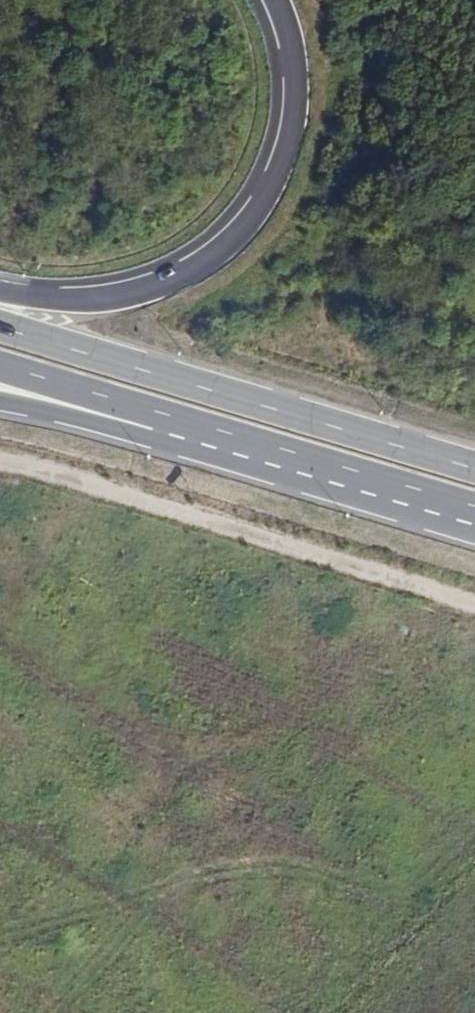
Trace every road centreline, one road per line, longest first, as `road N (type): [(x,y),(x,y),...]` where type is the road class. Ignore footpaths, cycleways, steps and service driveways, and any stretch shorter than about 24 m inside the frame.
road 1 (motorway): [(268,0),(281,33),(291,110),(273,181),(224,245),(137,292),(72,297),(0,290)]
road 2 (primary): [(0,368),(474,518)]
road 3 (primary): [(474,475),(0,328)]
road 4 (track): [(0,464),(474,609)]
road 5 (motorway): [(0,405),(474,523)]

